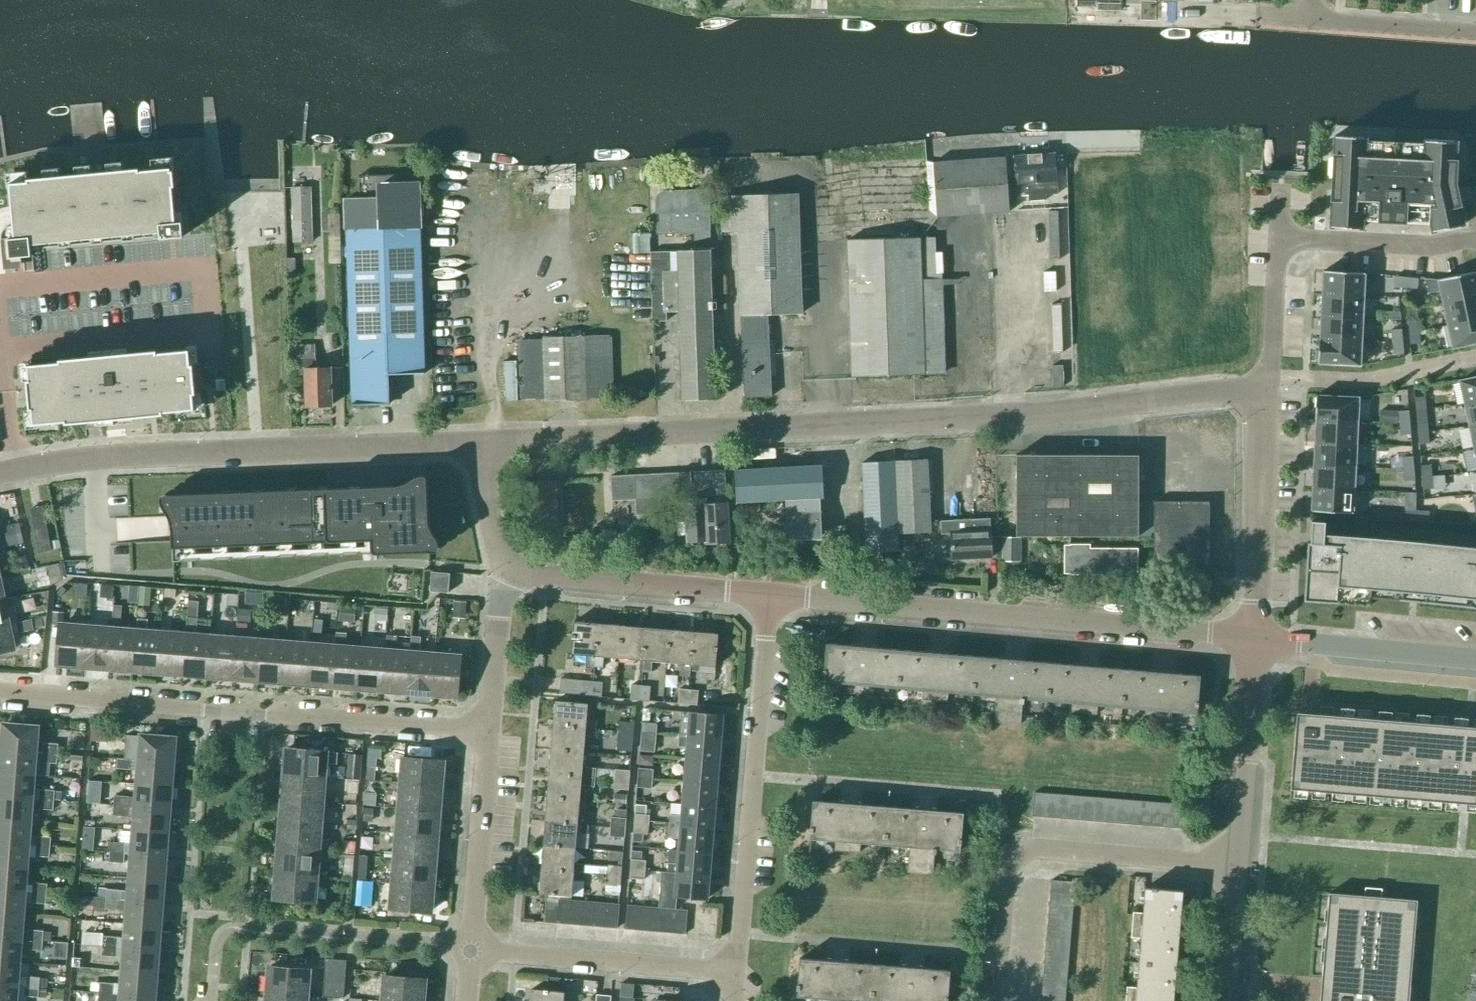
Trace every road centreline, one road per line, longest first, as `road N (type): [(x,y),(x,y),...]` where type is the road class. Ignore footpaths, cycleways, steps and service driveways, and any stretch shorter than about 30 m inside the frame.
road 1 (unclassified): [(1262,388),(1025,413),(478,443)]
road 2 (residential): [(490,731),(0,693)]
road 3 (tertiary): [(1255,639),(769,595)]
road 4 (tertiary): [(478,443),(90,457),(0,474)]
road 5 (residential): [(737,972),(769,595)]
road 6 (residential): [(995,1000),(1007,861),(1015,852),(1236,865)]
road 7 (residential): [(737,972),(470,948)]
road 8 (tertiary): [(769,595),(513,571)]
road 9 (residential): [(1255,639),(1262,388)]
road 10 (unclassified): [(1236,865),(1255,639)]
road 11 (tertiary): [(1475,659),(1255,639)]
road 12 (residential): [(470,948),(490,731)]
road 13 (residential): [(1278,239),(1431,246),(1475,236)]
road 14 (residential): [(1311,21),(1475,32)]
road 15 (residential): [(490,731),(499,598),(513,571)]
road 16 (residential): [(1262,388),(1272,350),(1278,239)]
road 17 (tertiary): [(513,571),(500,559),(478,443)]
road 18 (unclassified): [(1225,1000),(1236,865)]

